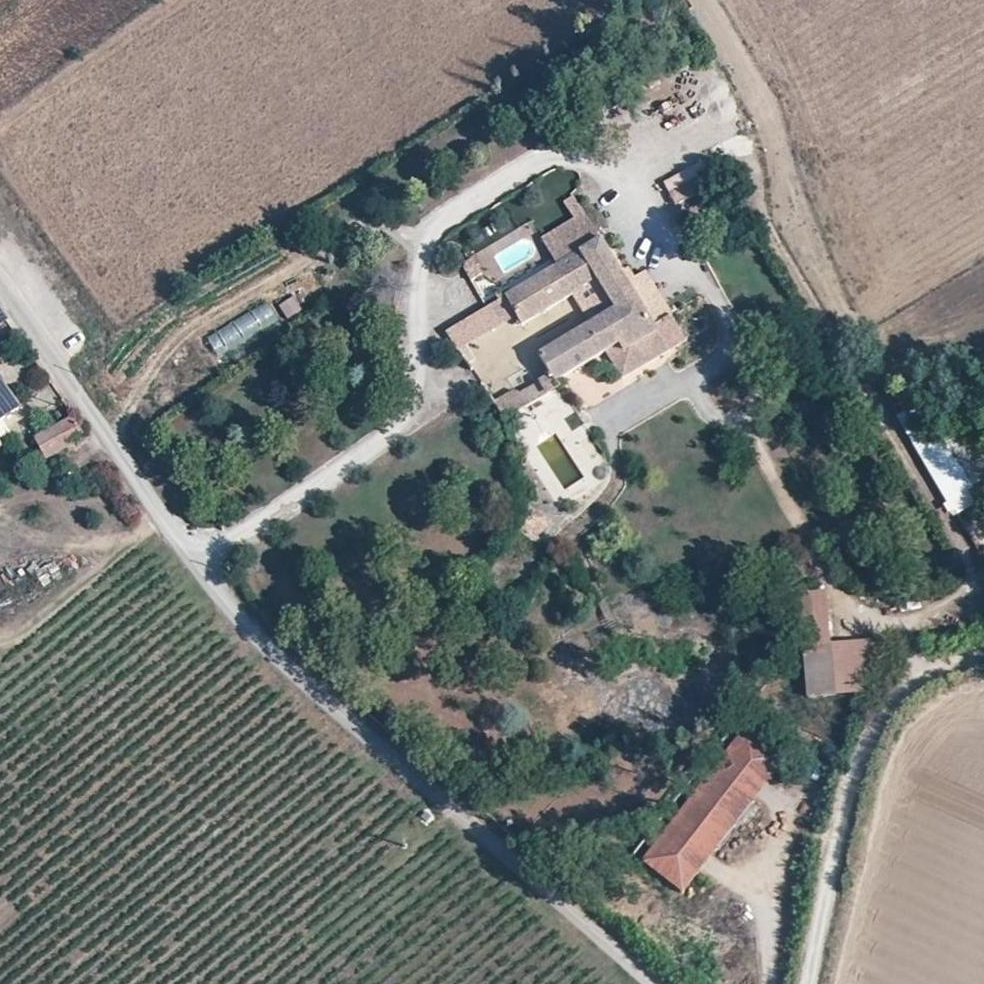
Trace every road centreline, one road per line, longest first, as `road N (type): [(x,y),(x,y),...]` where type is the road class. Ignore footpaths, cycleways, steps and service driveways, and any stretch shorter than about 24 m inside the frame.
road 1 (unclassified): [(657,983),(275,662),(0,287)]
road 2 (track): [(810,983),(865,737),(895,679)]
road 3 (track): [(167,518),(10,643),(0,642)]

